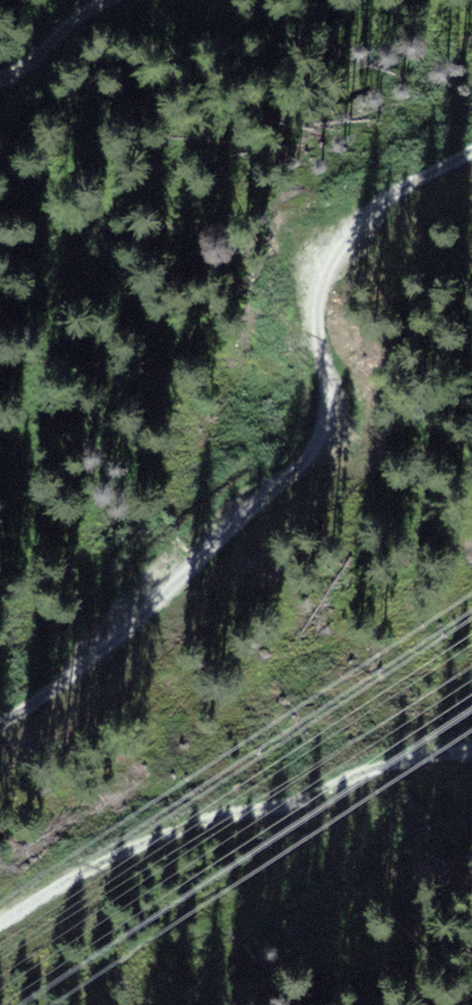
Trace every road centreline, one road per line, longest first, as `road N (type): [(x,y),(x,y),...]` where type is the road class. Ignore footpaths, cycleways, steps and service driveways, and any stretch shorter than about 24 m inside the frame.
road 1 (track): [(0,722),(124,628),(309,454),(327,412),(314,311),(323,267),(367,212),(471,147)]
road 2 (track): [(0,918),(181,828),(471,746)]
road 3 (track): [(99,0),(65,23),(27,71),(0,79)]

